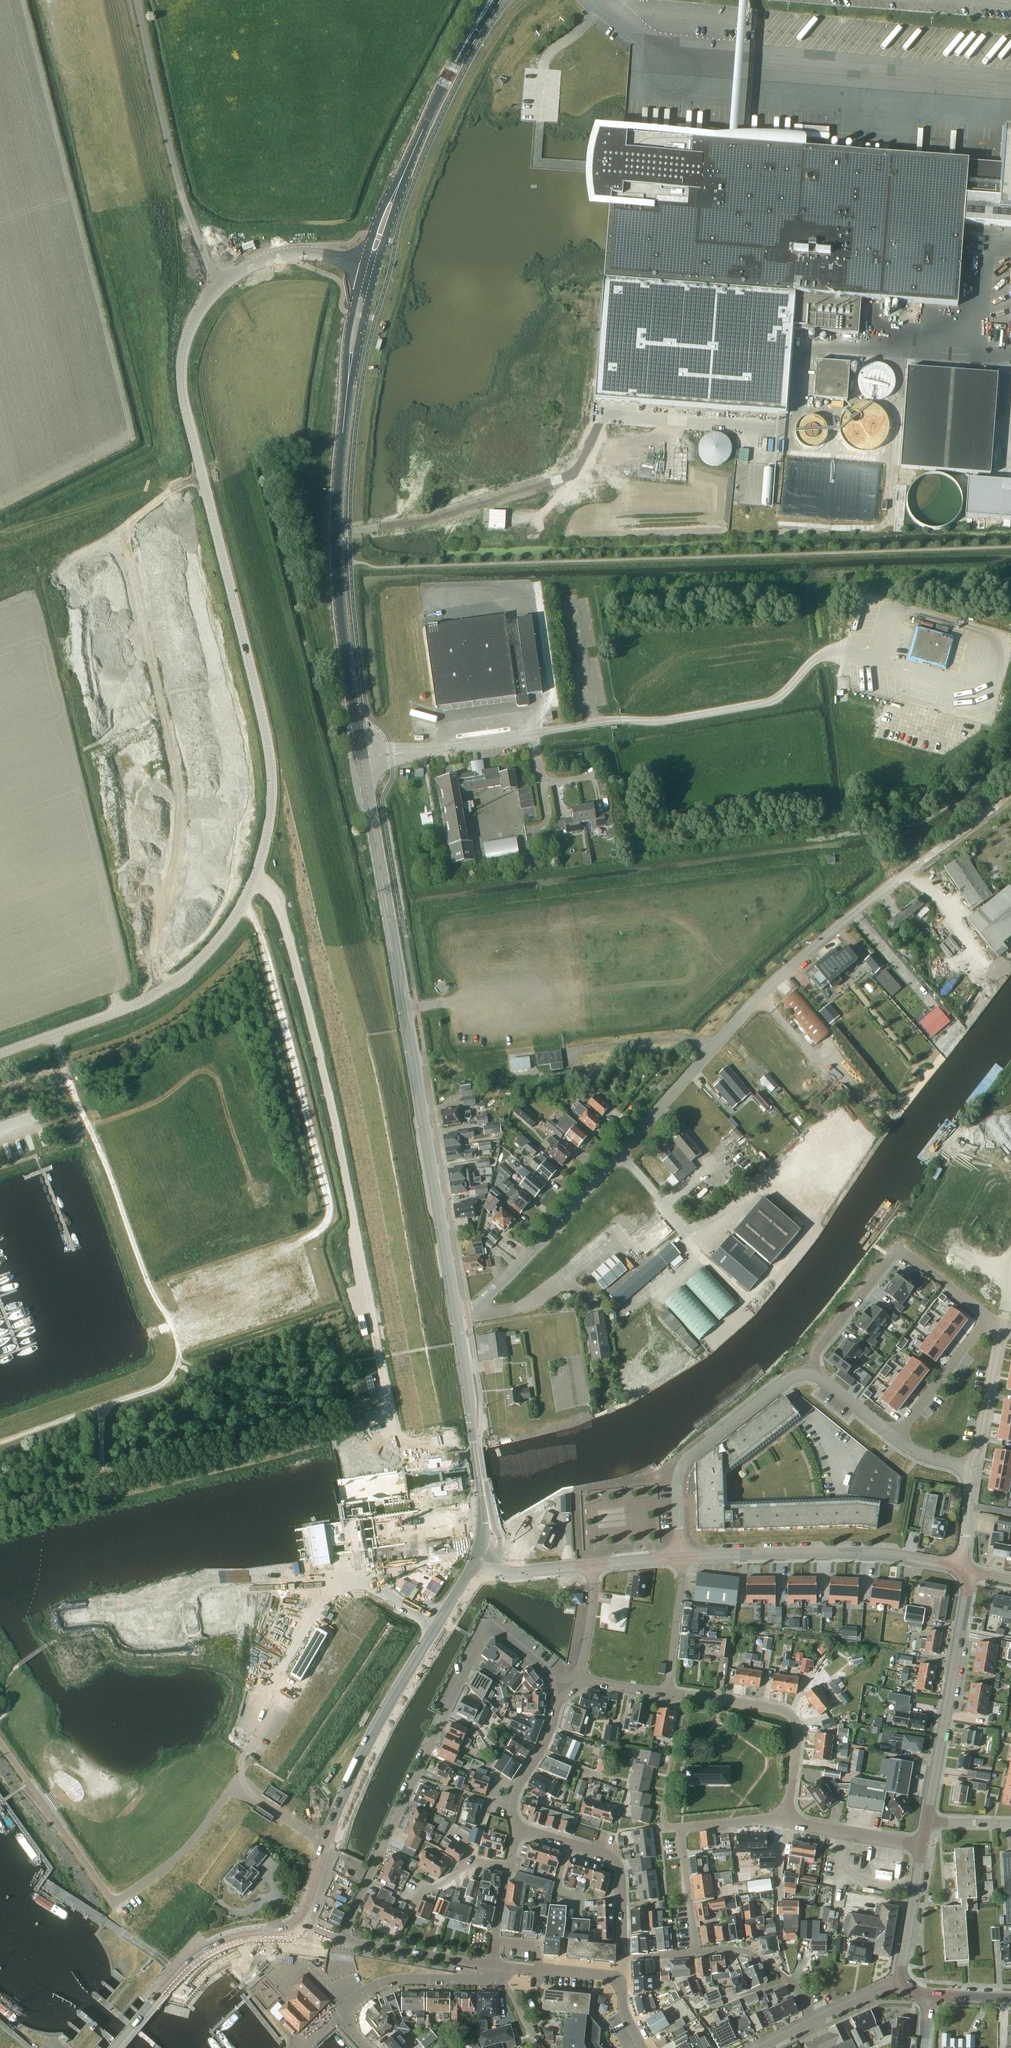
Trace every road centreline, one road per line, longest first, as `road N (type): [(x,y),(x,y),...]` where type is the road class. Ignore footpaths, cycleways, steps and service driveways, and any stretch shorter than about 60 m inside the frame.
road 1 (primary): [(457,1316),(342,634),(338,487),(351,368)]
road 2 (unclassified): [(219,285),(184,341),(183,400),(265,720),(271,800),(260,864),(231,922),(180,978),(142,1002),(0,1053)]
road 3 (unclassified): [(457,1316),(512,1271),(768,989),(1010,794)]
road 4 (residential): [(340,1940),(488,1623),(553,1678)]
road 5 (primary): [(297,1927),(358,1763),(478,1558)]
road 6 (unclassified): [(219,285),(186,211),(136,0)]
road 7 (tertiary): [(961,1566),(835,1552),(683,1559)]
road 8 (residential): [(813,1374),(818,1348),(898,1249),(988,1316)]
road 9 (residential): [(683,1559),(683,1462),(786,1381),(813,1374)]
road 10 (tertiary): [(927,1822),(971,1572)]
road 11 (primary): [(478,1558),(482,1504),(457,1316)]
road 12 (residential): [(788,1823),(797,1726),(784,1711),(667,1692)]
road 13 (residential): [(697,1954),(682,1830),(788,1823)]
road 14 (primary): [(116,2047),(197,1953),(297,1927)]
road 15 (residential): [(370,2047),(346,2016),(362,1994),(405,1979),(490,1980),(492,1965)]
road 16 (residential): [(625,1959),(619,1865),(517,1828)]
road 17 (residential): [(492,1965),(340,1940)]
road 18 (primary): [(395,194),(459,54)]
road 19 (residential): [(988,1316),(895,1437)]
road 20 (unclassified): [(219,285),(286,255),(364,266)]
road 21 (residential): [(1002,1322),(973,1470)]
road 22 (residential): [(811,2021),(787,1981),(750,1953),(697,1954)]
road 23 (tertiary): [(899,1981),(923,1845)]
road 24 (residential): [(923,1845),(788,1823)]
road 25 (residential): [(517,1828),(512,1806),(556,1702)]
road 26 (residential): [(667,1692),(683,1559)]
road 27 (residential): [(618,1984),(597,1974),(492,1965)]

